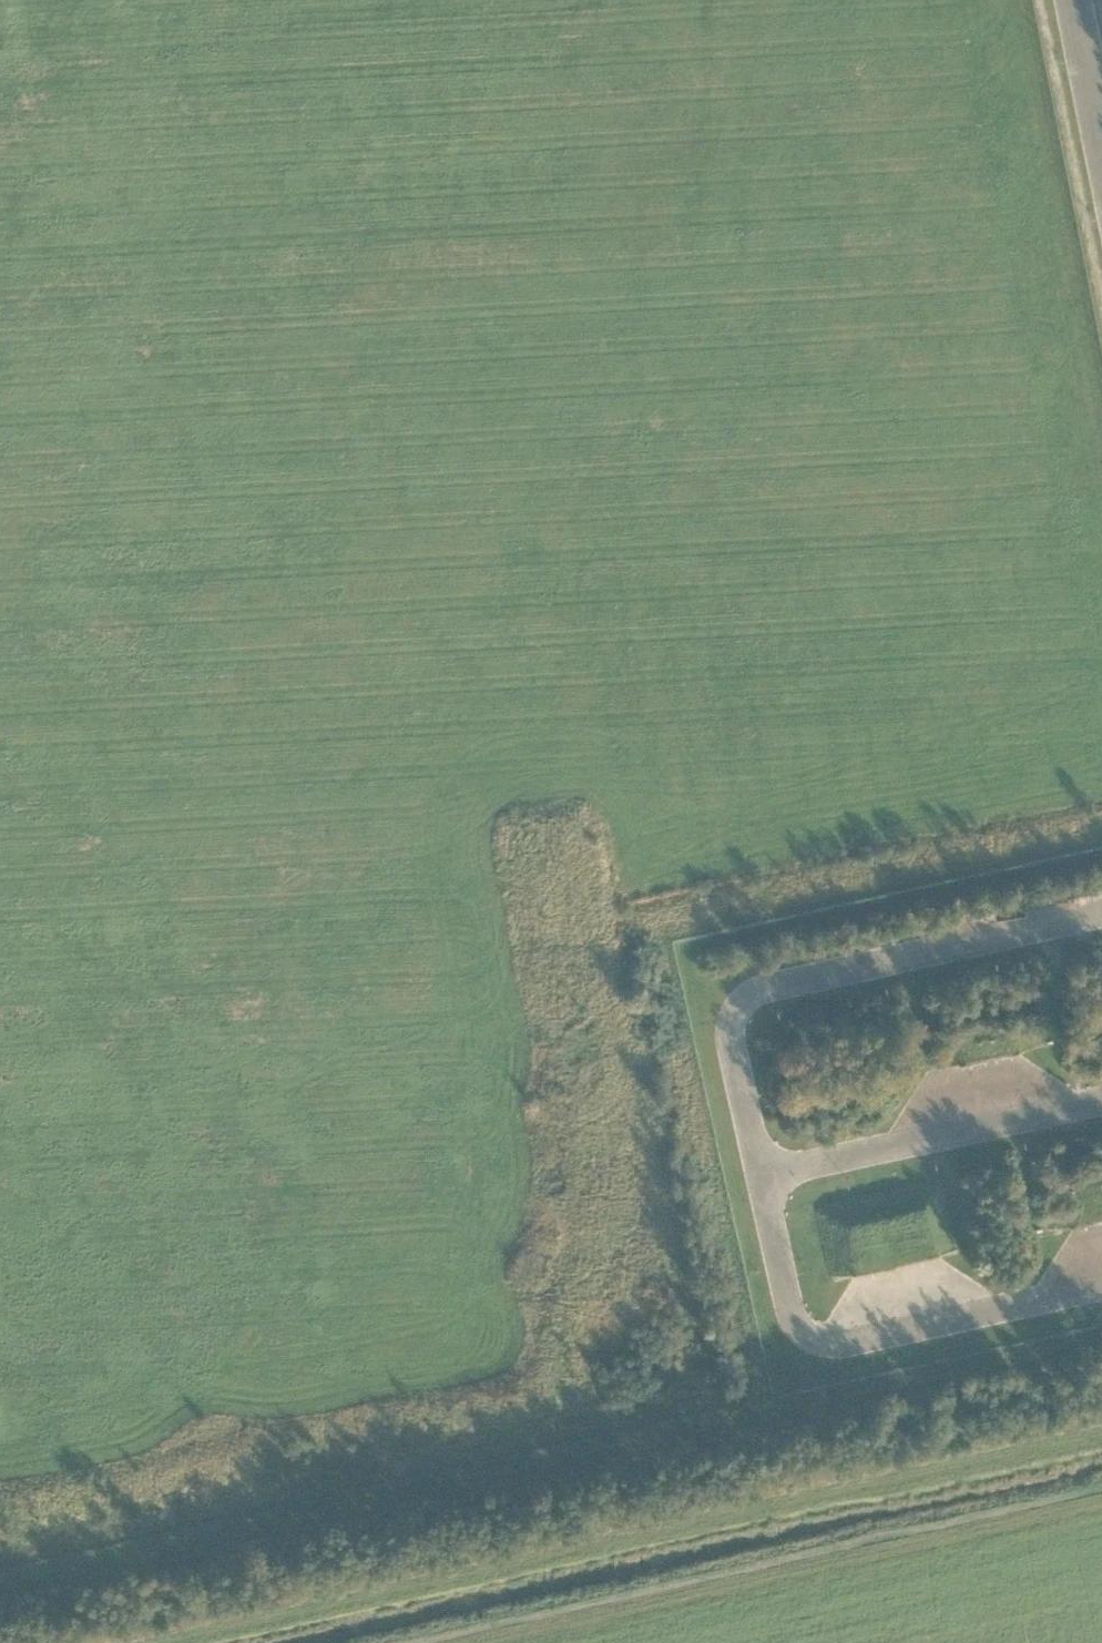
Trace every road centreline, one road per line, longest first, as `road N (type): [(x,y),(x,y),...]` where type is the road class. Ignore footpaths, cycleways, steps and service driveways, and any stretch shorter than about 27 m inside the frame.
road 1 (track): [(155,1642),(1101,1428)]

